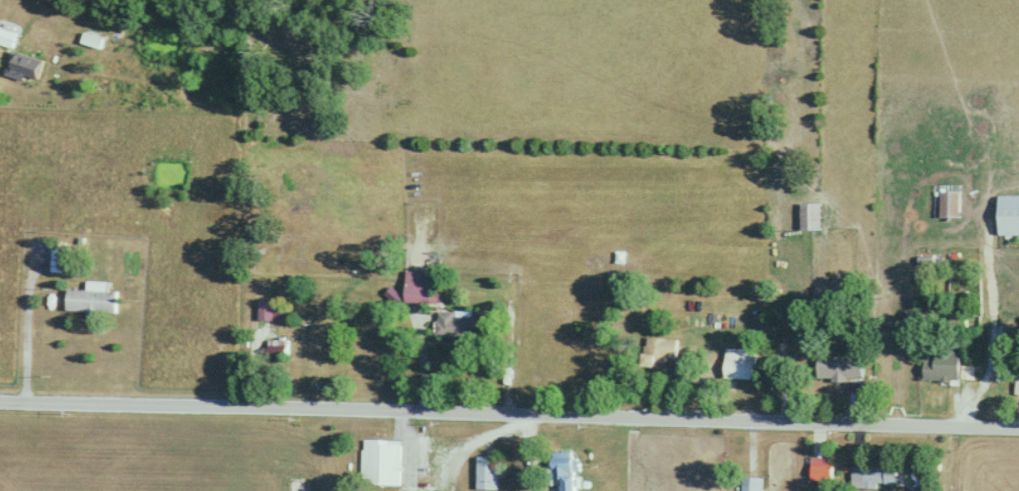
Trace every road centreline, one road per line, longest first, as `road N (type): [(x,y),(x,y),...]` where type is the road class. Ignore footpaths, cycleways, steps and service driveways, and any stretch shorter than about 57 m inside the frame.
road 1 (residential): [(1018,428),(0,401)]

